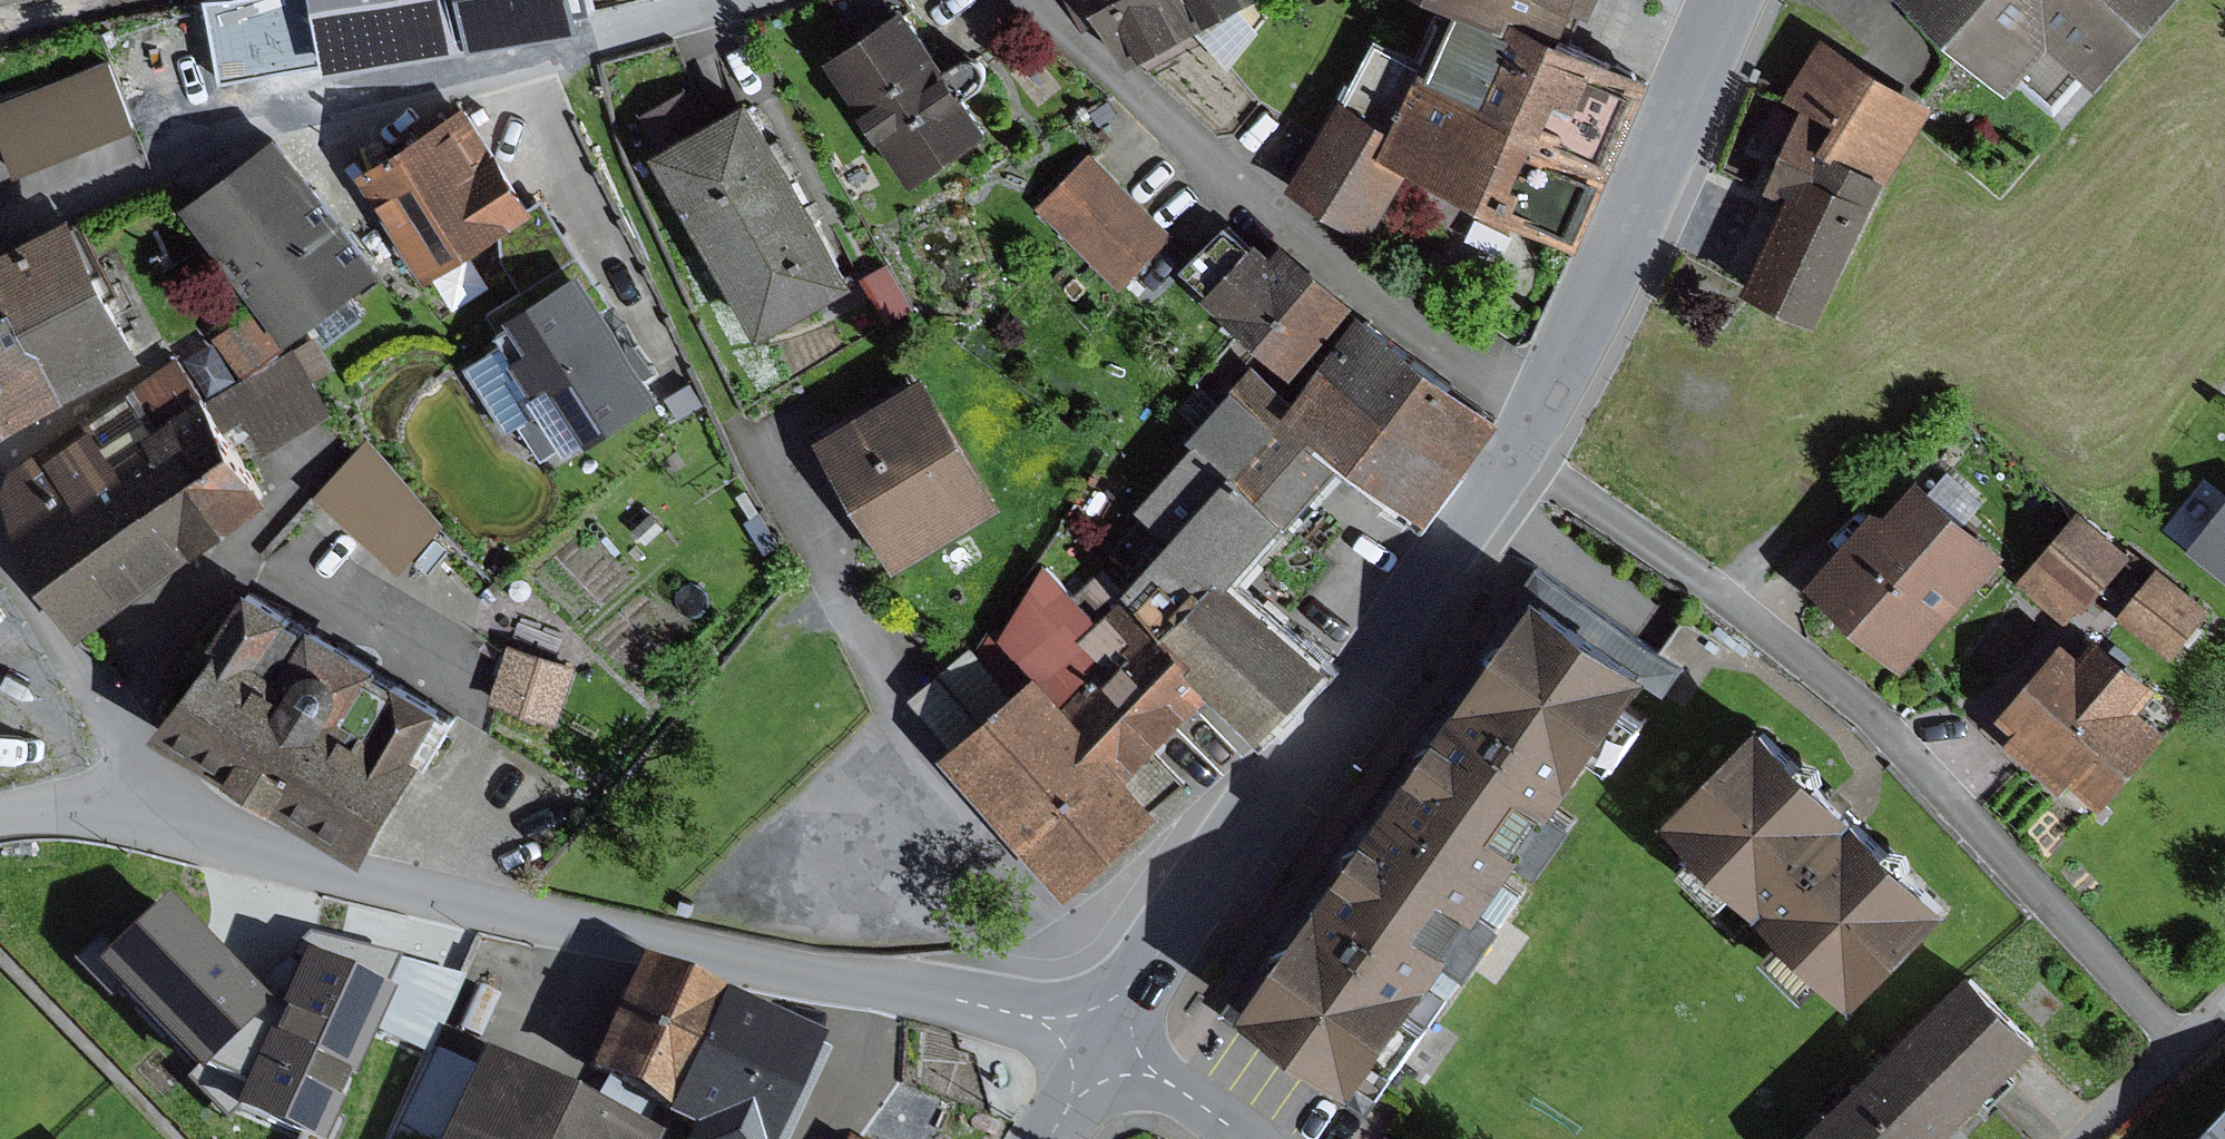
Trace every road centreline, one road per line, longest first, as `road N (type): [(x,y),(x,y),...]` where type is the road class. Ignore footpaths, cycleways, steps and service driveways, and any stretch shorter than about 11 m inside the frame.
road 1 (residential): [(1102,1039),(915,988),(515,915),(223,840),(173,816),(76,805),(0,811)]
road 2 (residential): [(2181,1046),(1898,740),(1755,619),(1519,452)]
road 3 (tertiary): [(1519,452),(1207,876),(1102,1039)]
road 4 (residential): [(1547,405),(1209,148),(1050,0)]
road 5 (residential): [(159,146),(744,0)]
road 6 (tertiary): [(1725,0),(1547,405)]
road 7 (residential): [(1246,1138),(1102,1039)]
road 8 (residential): [(2084,1138),(2181,1046)]

